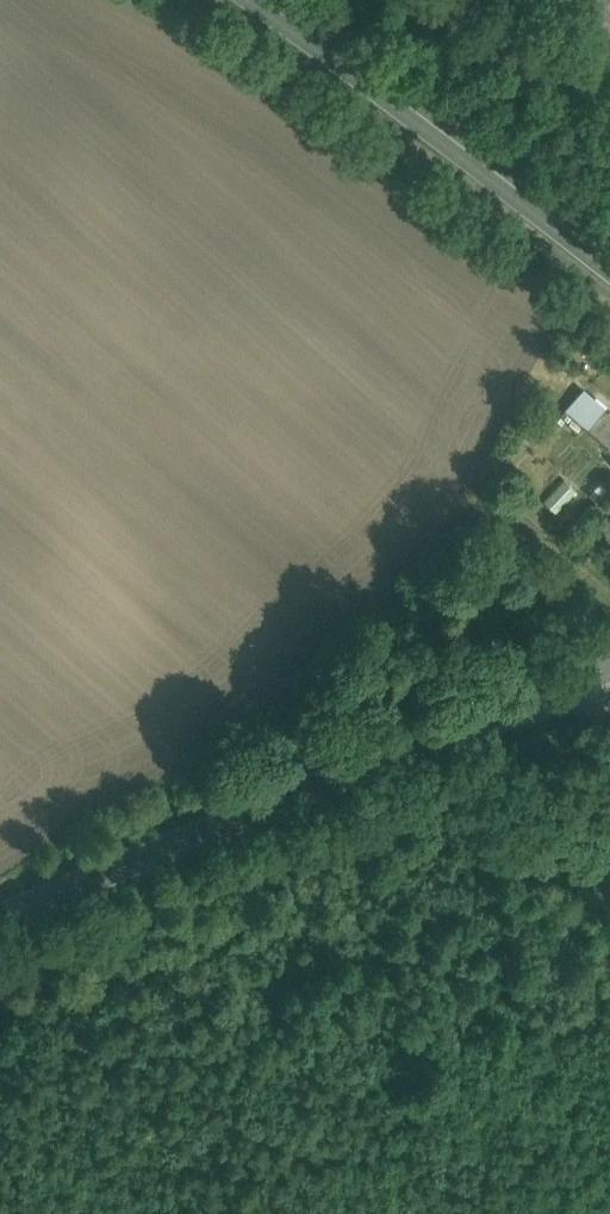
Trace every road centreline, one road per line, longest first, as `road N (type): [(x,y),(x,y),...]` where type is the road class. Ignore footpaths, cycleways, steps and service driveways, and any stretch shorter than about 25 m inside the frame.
road 1 (tertiary): [(0,910),(609,670)]
road 2 (primary): [(609,260),(271,0)]

